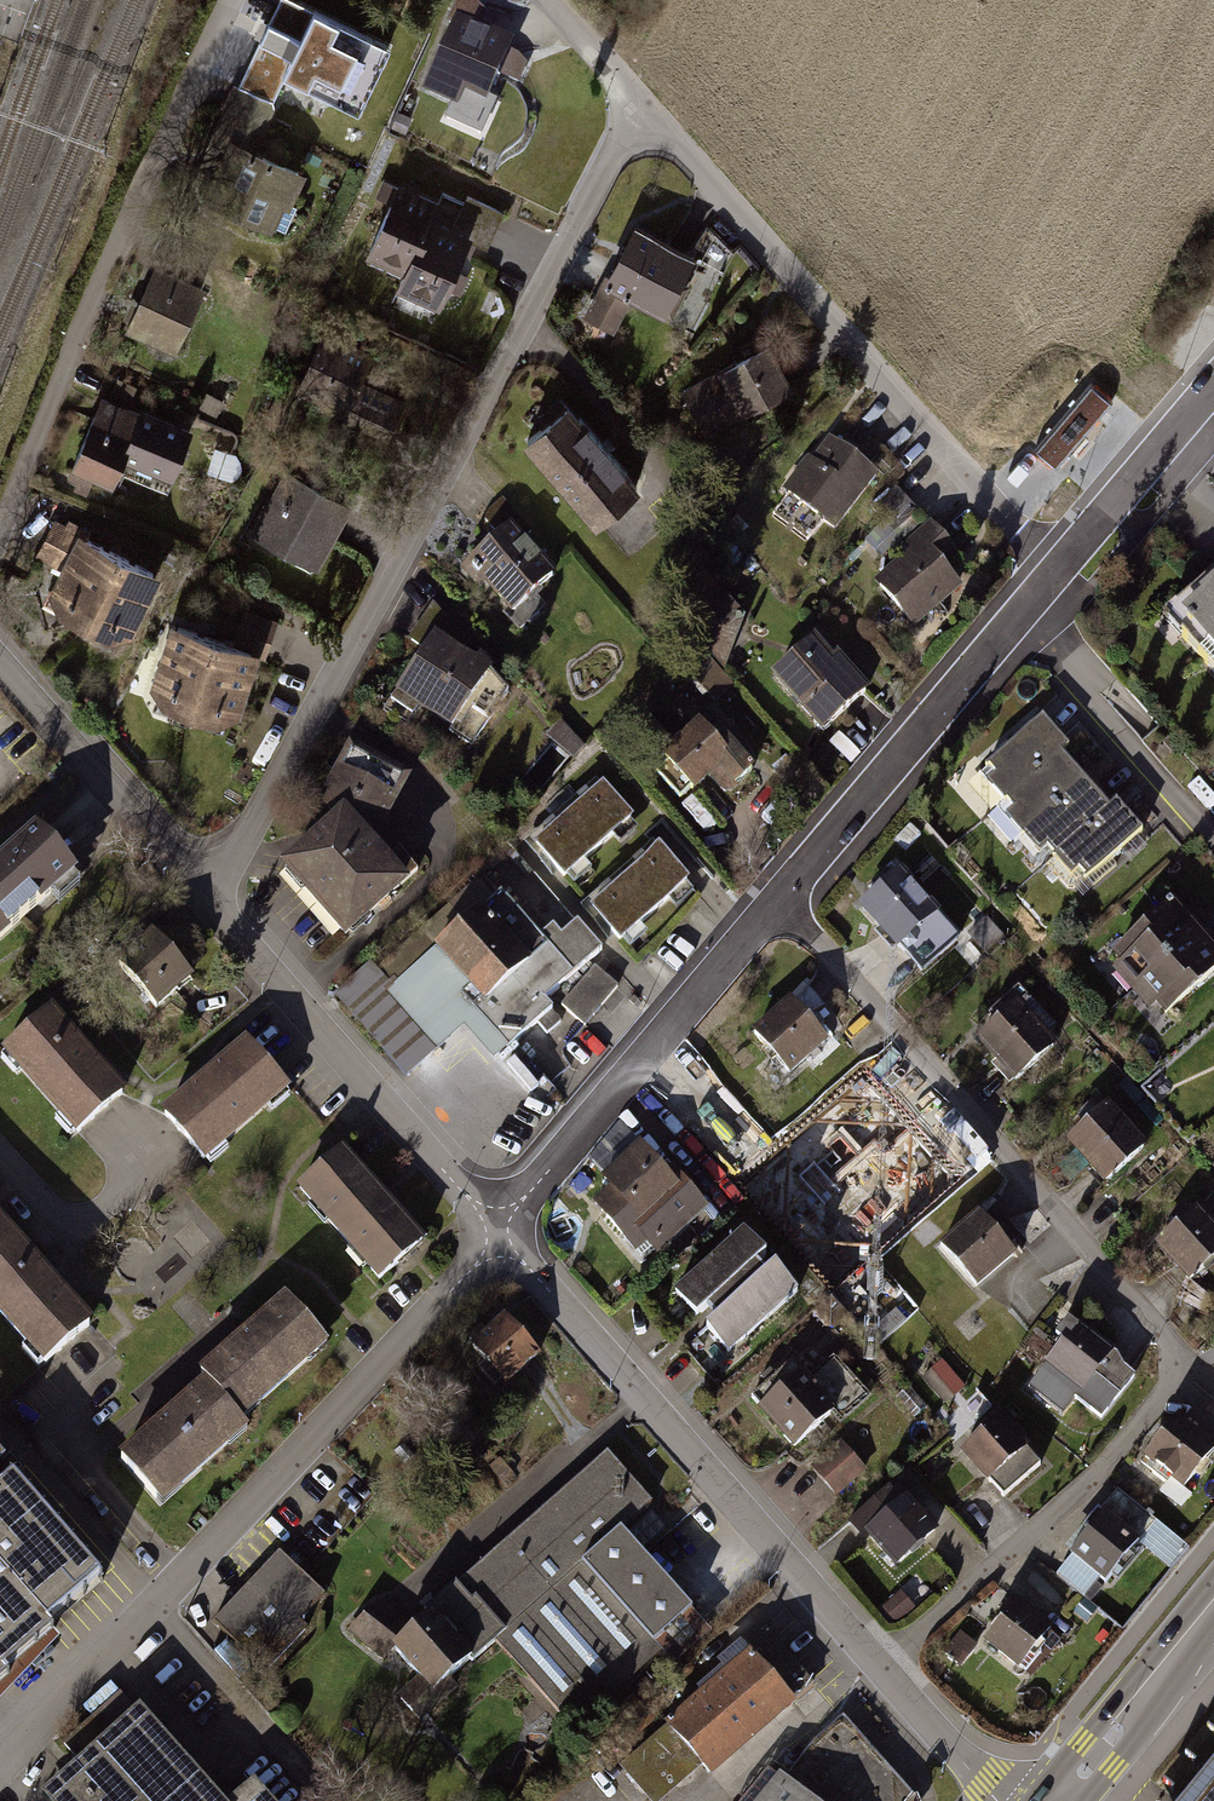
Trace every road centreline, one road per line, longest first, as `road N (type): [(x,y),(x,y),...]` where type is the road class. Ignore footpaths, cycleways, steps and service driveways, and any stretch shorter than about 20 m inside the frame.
road 1 (residential): [(881,1667),(1086,1481),(1177,1383),(1172,1342),(779,899)]
road 2 (residential): [(204,896),(647,112)]
road 3 (residential): [(501,1221),(151,1605),(0,1755)]
road 4 (residential): [(1062,570),(647,112)]
road 5 (residential): [(881,1667),(501,1221)]
road 6 (residential): [(0,530),(109,264),(232,0)]
road 7 (residential): [(501,1221),(204,896)]
road 8 (residential): [(779,899),(1062,570)]
road 9 (residential): [(501,1221),(779,899)]
road 10 (residential): [(204,896),(0,665)]
road 11 (primary): [(1063,1800),(1213,1612)]
road 12 (residential): [(1213,388),(1062,570)]
road 13 (residential): [(999,1800),(881,1667)]
road 14 (residential): [(647,112),(545,0)]

